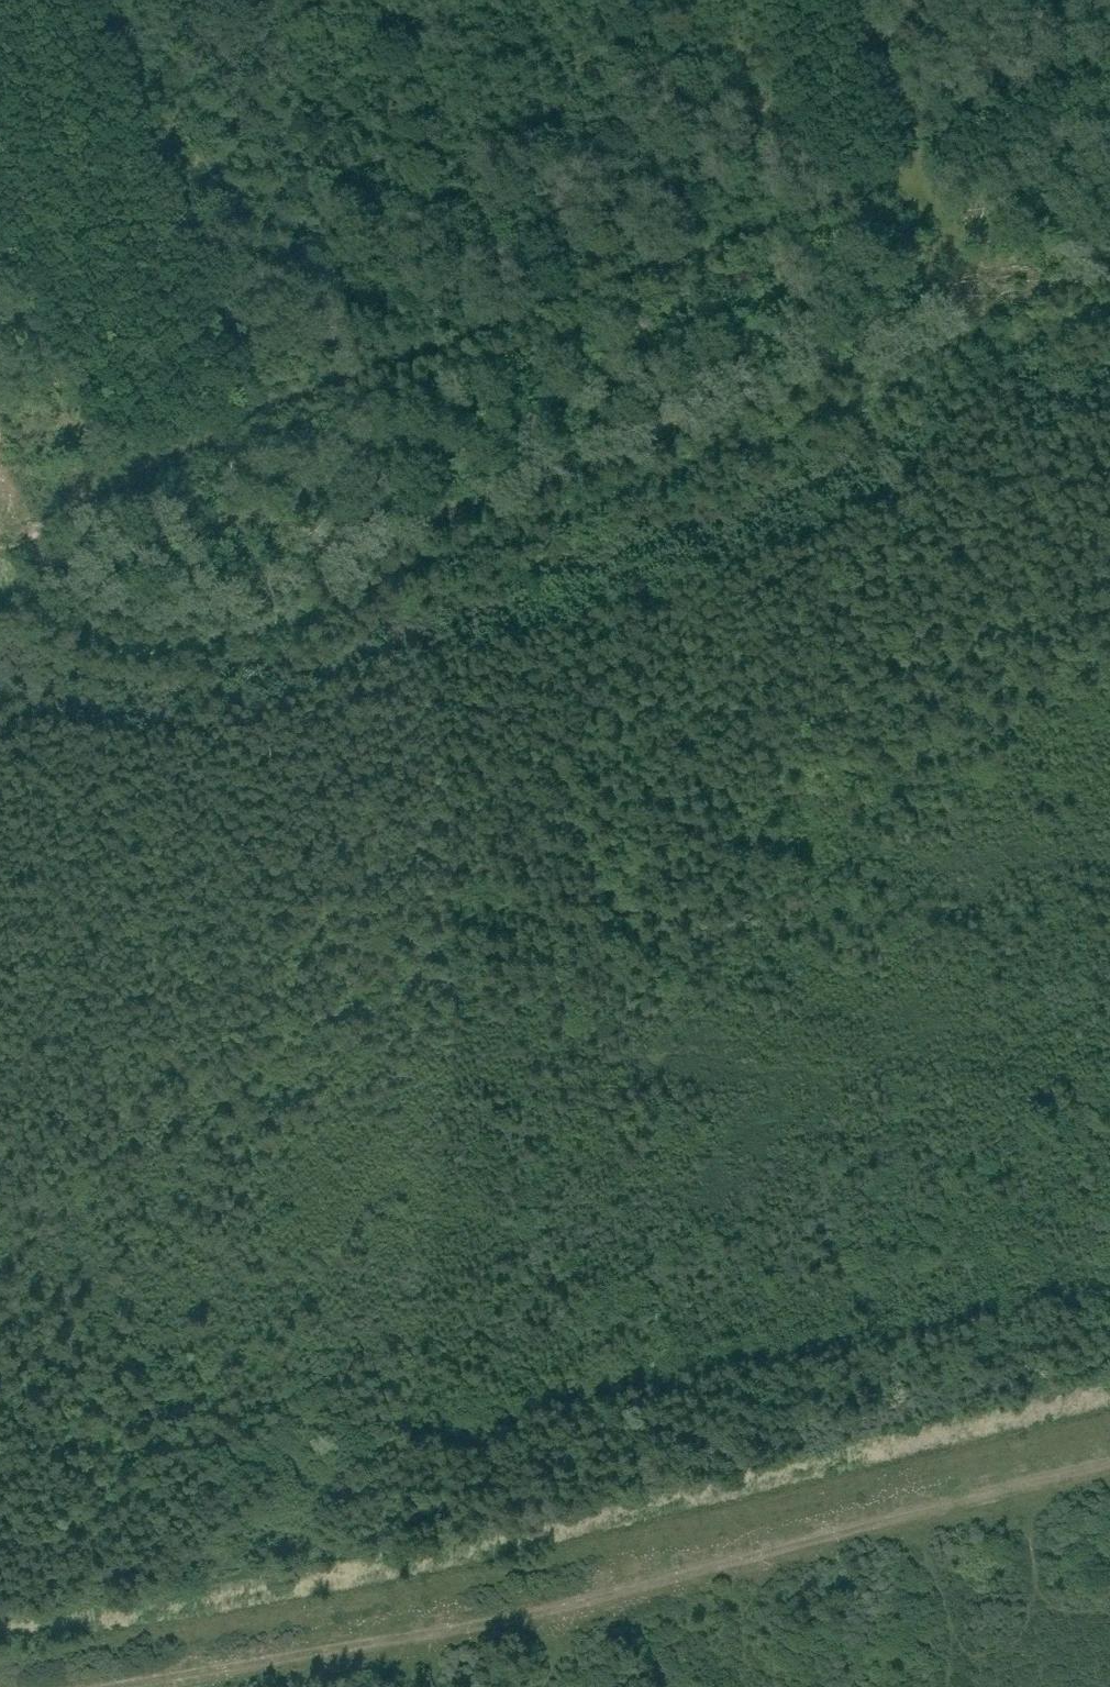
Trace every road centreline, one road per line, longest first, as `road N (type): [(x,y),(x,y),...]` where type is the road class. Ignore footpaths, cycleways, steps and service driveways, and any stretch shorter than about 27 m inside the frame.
road 1 (track): [(111,1686),(572,1609),(1109,1471)]

